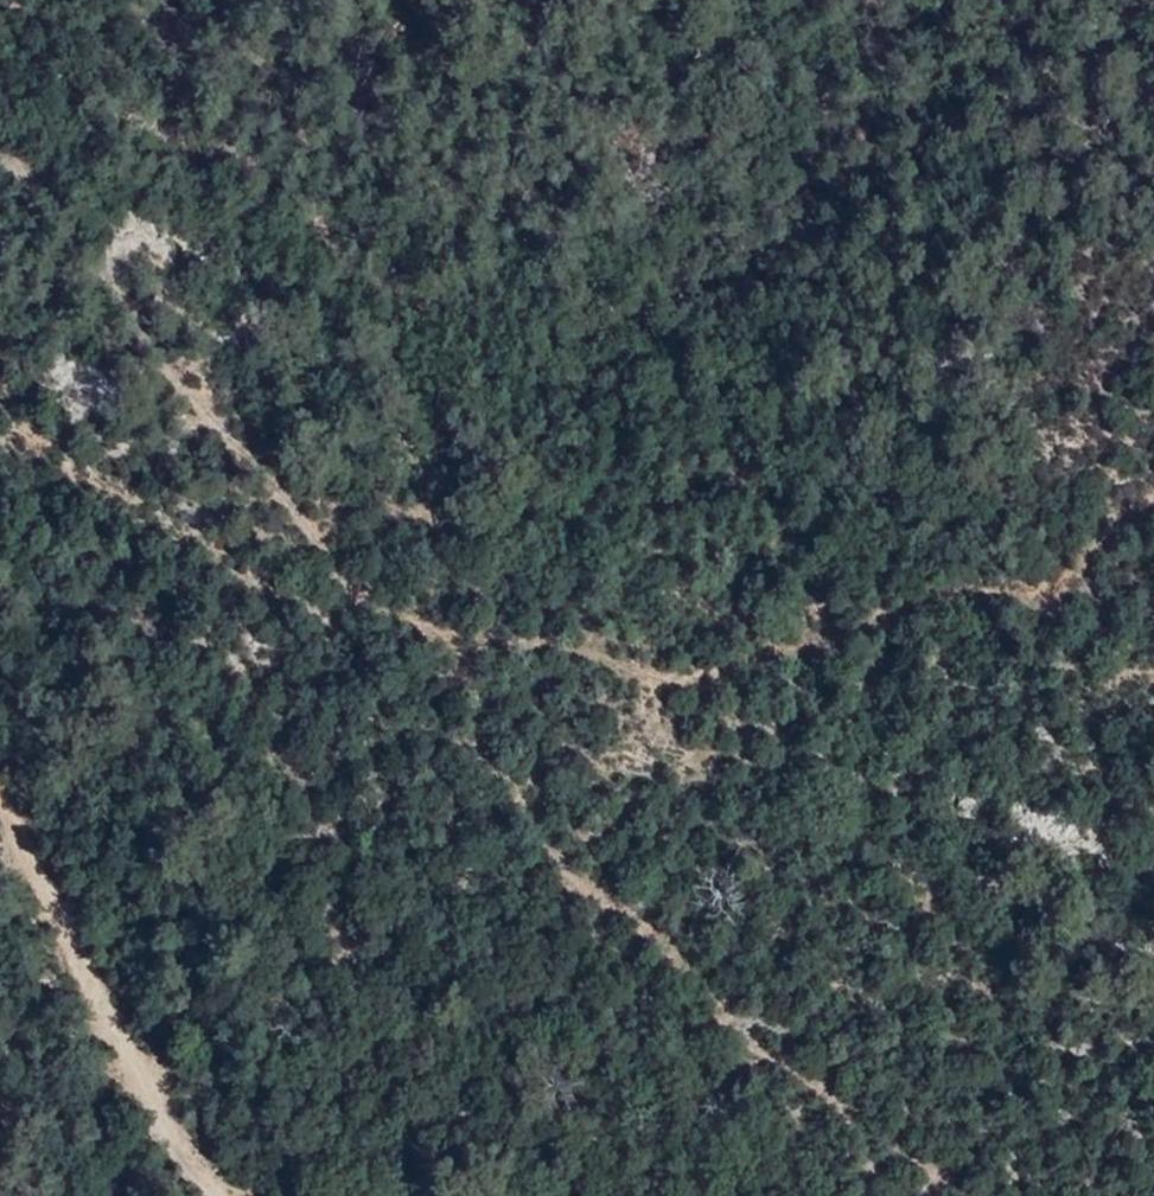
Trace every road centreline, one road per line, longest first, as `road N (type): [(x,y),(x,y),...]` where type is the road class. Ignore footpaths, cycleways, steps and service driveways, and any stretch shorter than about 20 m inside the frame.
road 1 (track): [(453,632),(468,715),(522,788),(561,861),(654,927),(735,1022),(970,1195)]
road 2 (track): [(223,1195),(112,1031),(0,797)]

